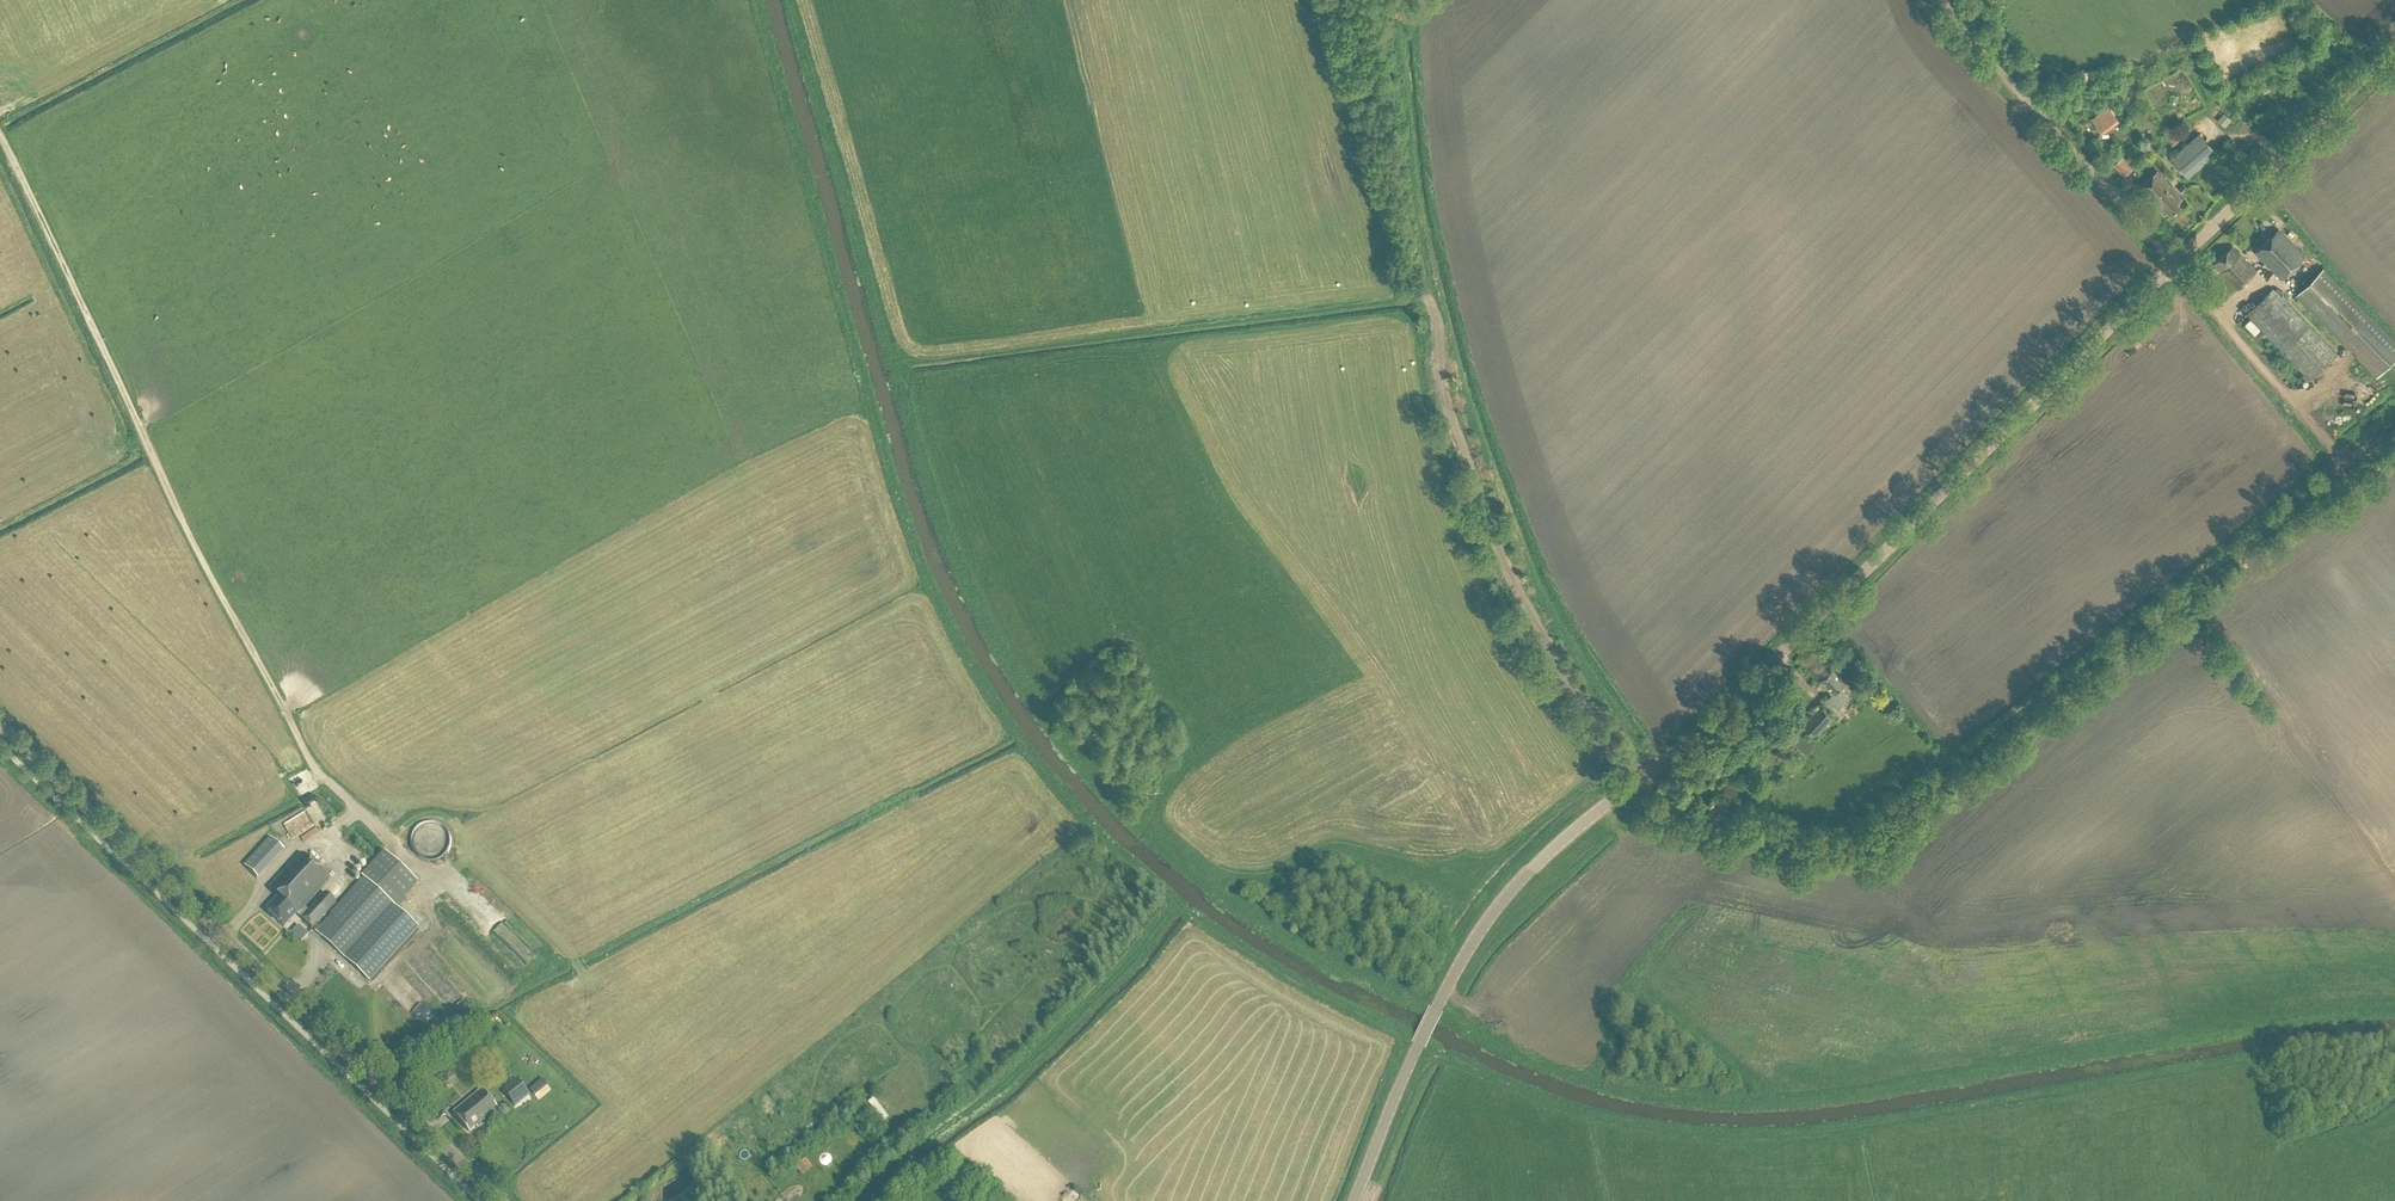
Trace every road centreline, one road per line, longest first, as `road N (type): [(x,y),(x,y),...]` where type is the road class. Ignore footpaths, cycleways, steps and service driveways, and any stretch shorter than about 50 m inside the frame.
road 1 (track): [(786,0),(962,595),(1062,753),(1135,830),(1242,919),(1346,977),(1439,1005),(1466,1031),(1513,1053),(1603,1088),(1684,1105),(1777,1102),(2331,1008),(2394,1005)]
road 2 (track): [(2394,1033),(1862,1120),(1679,1136),(1577,1112),(1417,1050),(1251,962),(1177,909),(859,1200)]
road 3 (tertiary): [(1353,1200),(1434,1014),(1513,889),(1721,712),(2175,263)]
road 4 (track): [(1177,909),(1030,757),(942,614),(876,432),(756,0)]
road 5 (tertiary): [(0,723),(500,1200)]
road 6 (track): [(1641,777),(1584,703),(1498,548),(1446,402),(1431,302),(1396,290)]
road 7 (unclassified): [(2175,263),(1968,36),(1945,0)]
road 8 (tertiary): [(2175,263),(2394,46)]
road 9 (track): [(2175,263),(2343,457)]

